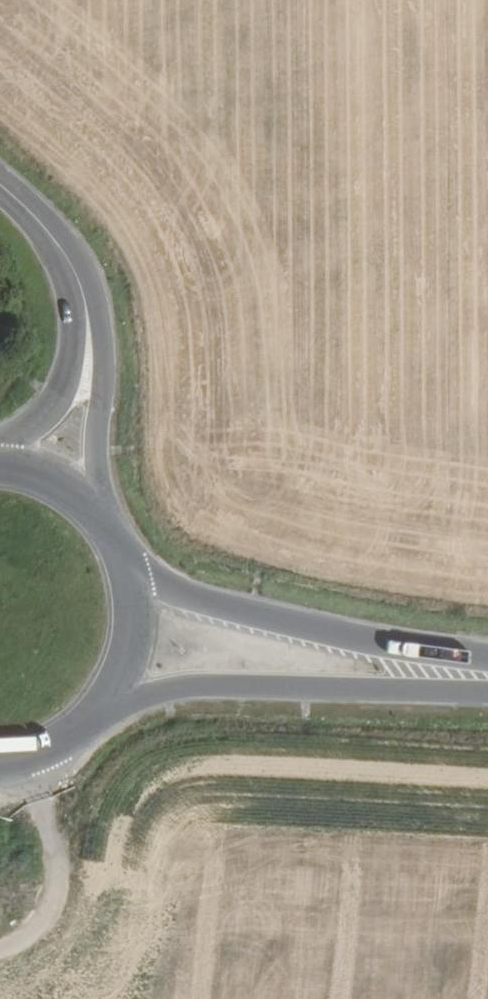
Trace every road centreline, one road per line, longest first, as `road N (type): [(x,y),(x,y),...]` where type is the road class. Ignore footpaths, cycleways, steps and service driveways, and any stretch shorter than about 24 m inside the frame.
road 1 (primary): [(93,713),(184,686),(487,685)]
road 2 (primary): [(487,666),(185,596),(125,567)]
road 3 (tertiary): [(101,523),(101,354),(87,317)]
road 4 (tertiary): [(87,317),(62,398),(0,446)]
road 5 (tertiary): [(87,317),(55,242),(0,185)]
road 6 (primary): [(93,713),(128,648),(125,567)]
road 7 (primary): [(101,523),(42,475),(0,465)]

